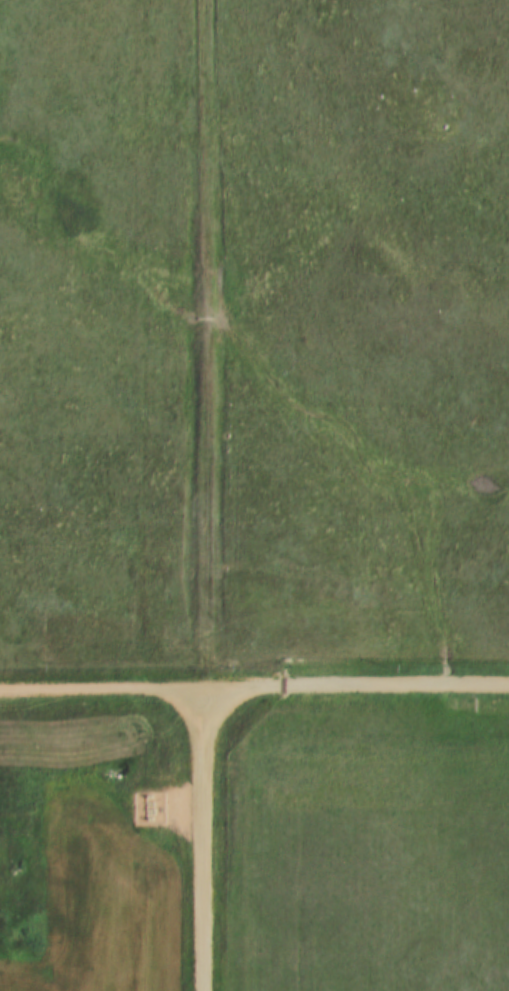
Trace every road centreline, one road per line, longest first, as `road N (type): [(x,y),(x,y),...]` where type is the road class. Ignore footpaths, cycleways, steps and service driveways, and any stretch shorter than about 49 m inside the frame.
road 1 (residential): [(199,684),(199,990)]

